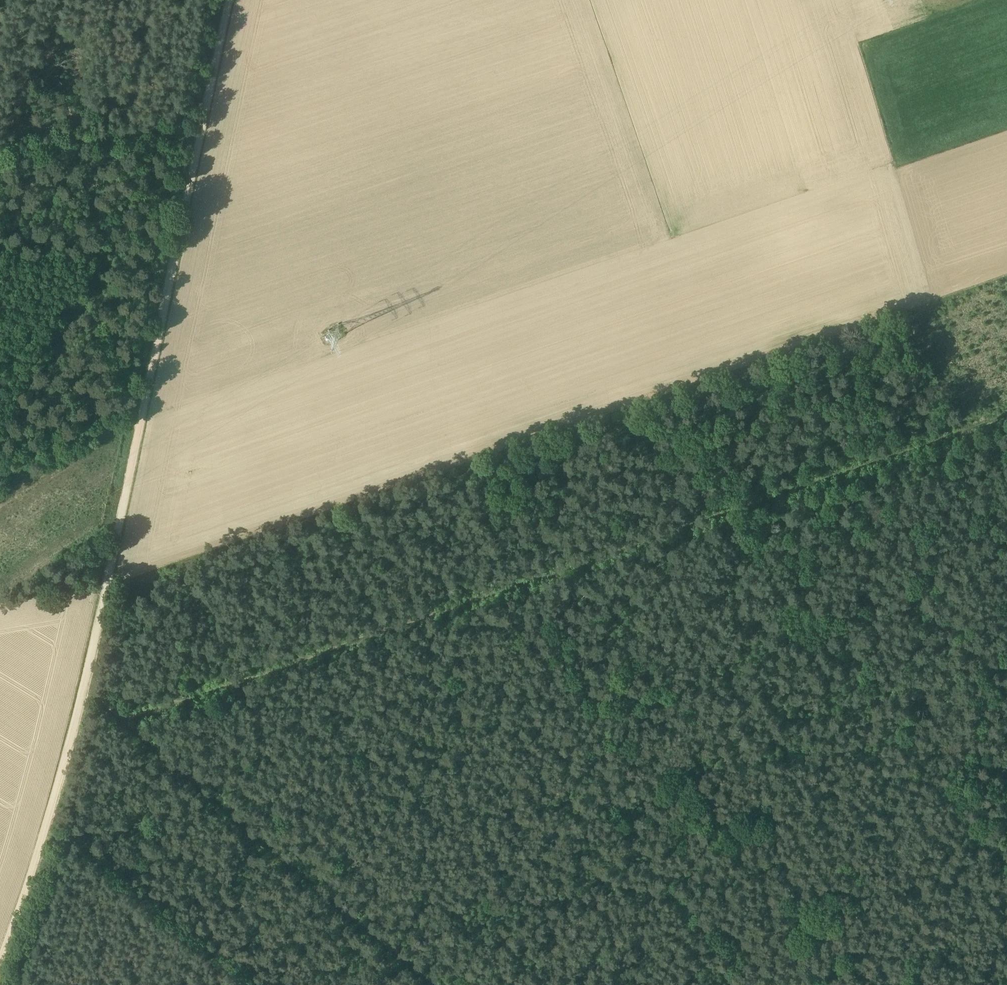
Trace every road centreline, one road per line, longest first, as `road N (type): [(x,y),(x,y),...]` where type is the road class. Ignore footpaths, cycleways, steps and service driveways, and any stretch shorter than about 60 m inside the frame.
road 1 (track): [(231,0),(84,690),(0,963)]
road 2 (track): [(447,614),(759,984)]

